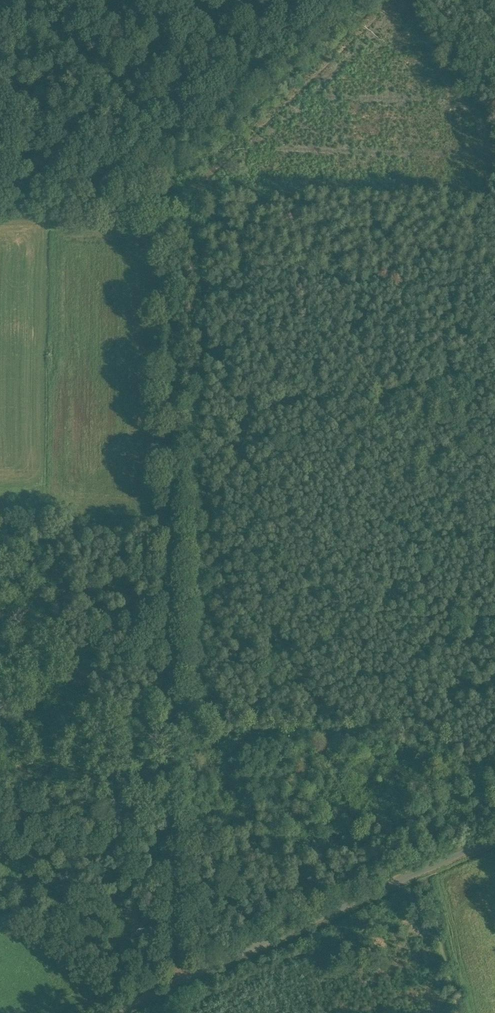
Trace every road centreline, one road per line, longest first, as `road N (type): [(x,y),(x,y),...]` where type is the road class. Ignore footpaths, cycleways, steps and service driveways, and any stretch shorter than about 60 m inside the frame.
road 1 (track): [(0,219),(163,233),(185,651),(184,998)]
road 2 (track): [(184,998),(494,847)]
road 3 (track): [(163,233),(240,124)]

